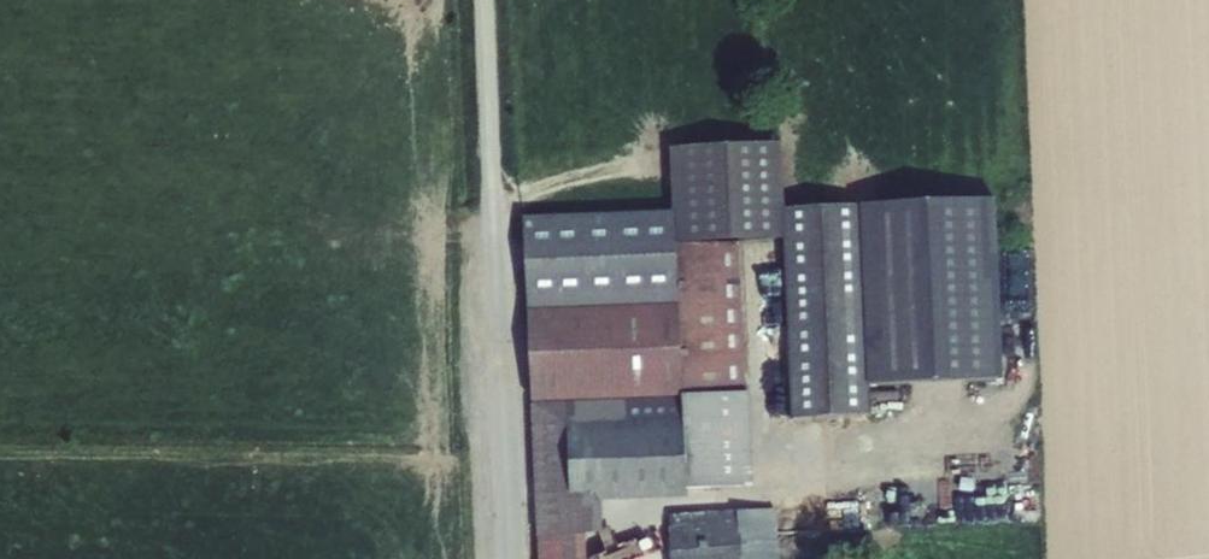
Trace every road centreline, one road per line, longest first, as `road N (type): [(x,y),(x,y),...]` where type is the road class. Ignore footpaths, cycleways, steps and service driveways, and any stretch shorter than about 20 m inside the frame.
road 1 (residential): [(485,0),(508,558)]

